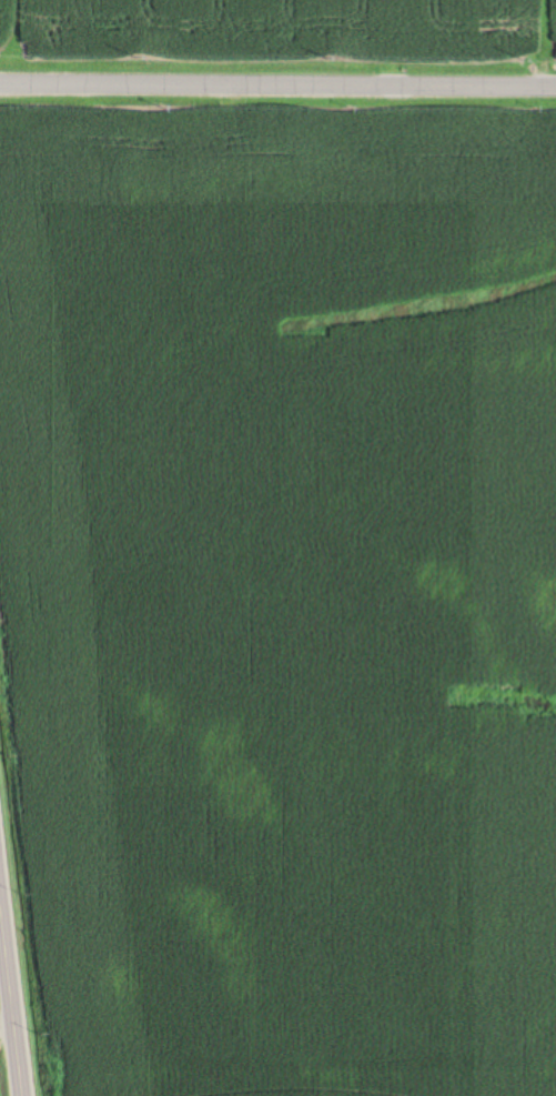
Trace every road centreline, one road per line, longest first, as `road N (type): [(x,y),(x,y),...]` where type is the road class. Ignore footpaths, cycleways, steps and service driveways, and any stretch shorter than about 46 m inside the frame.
road 1 (secondary): [(555,79),(0,74)]
road 2 (secondary): [(19,1095),(0,930)]

